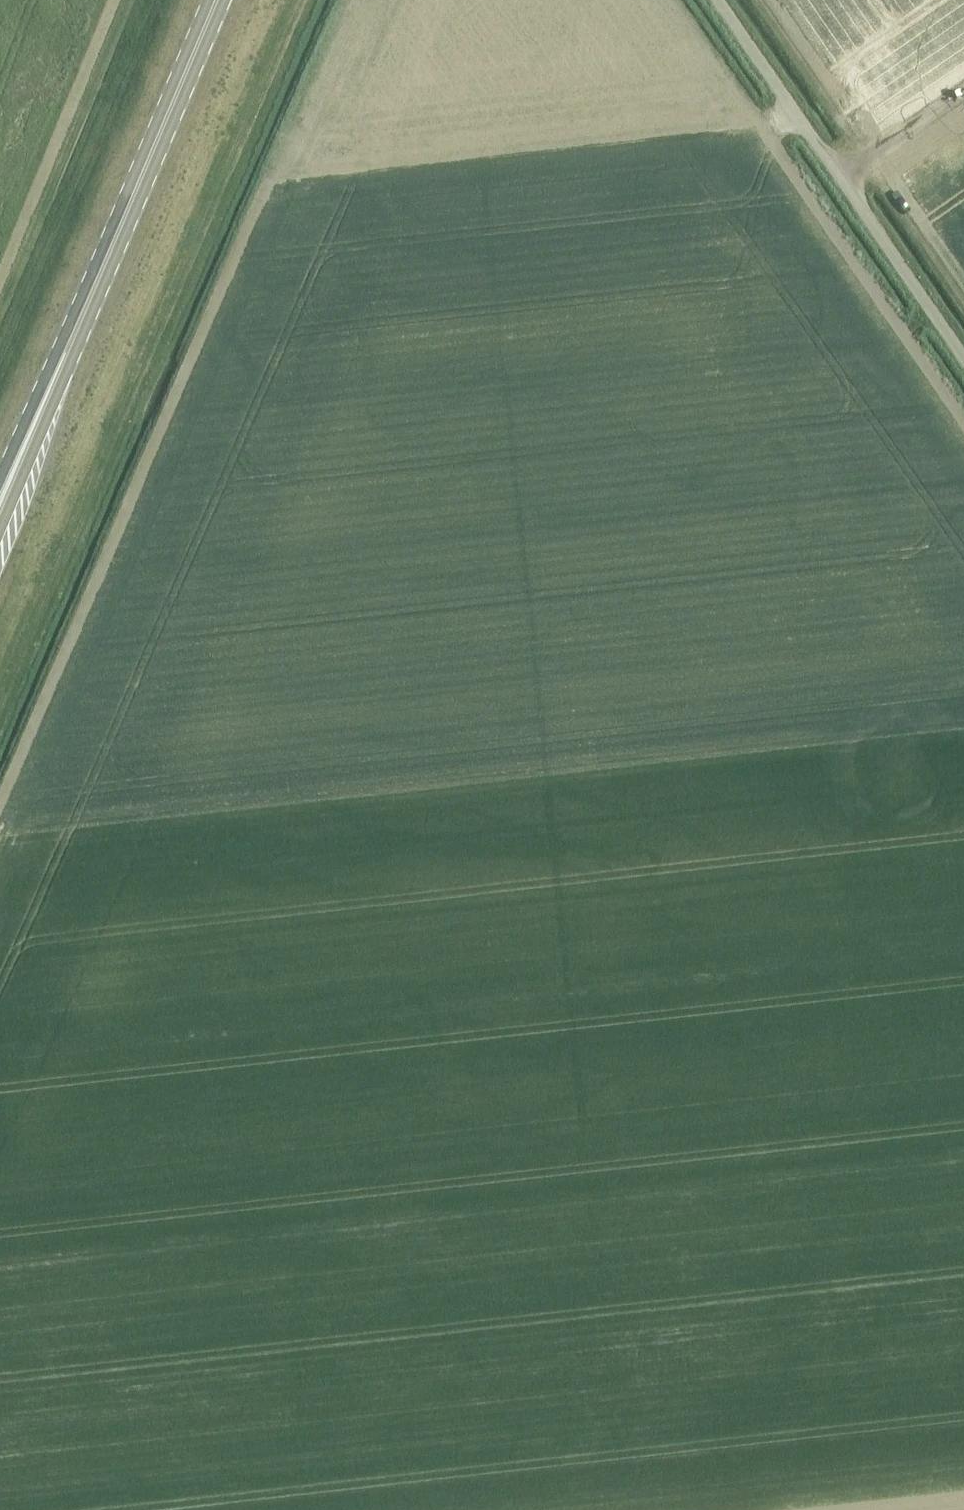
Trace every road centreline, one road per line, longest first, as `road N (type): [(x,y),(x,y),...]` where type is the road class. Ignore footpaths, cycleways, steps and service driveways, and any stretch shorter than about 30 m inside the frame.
road 1 (primary): [(27,441),(220,0)]
road 2 (unclassified): [(963,359),(717,0)]
road 3 (track): [(963,88),(839,174)]

